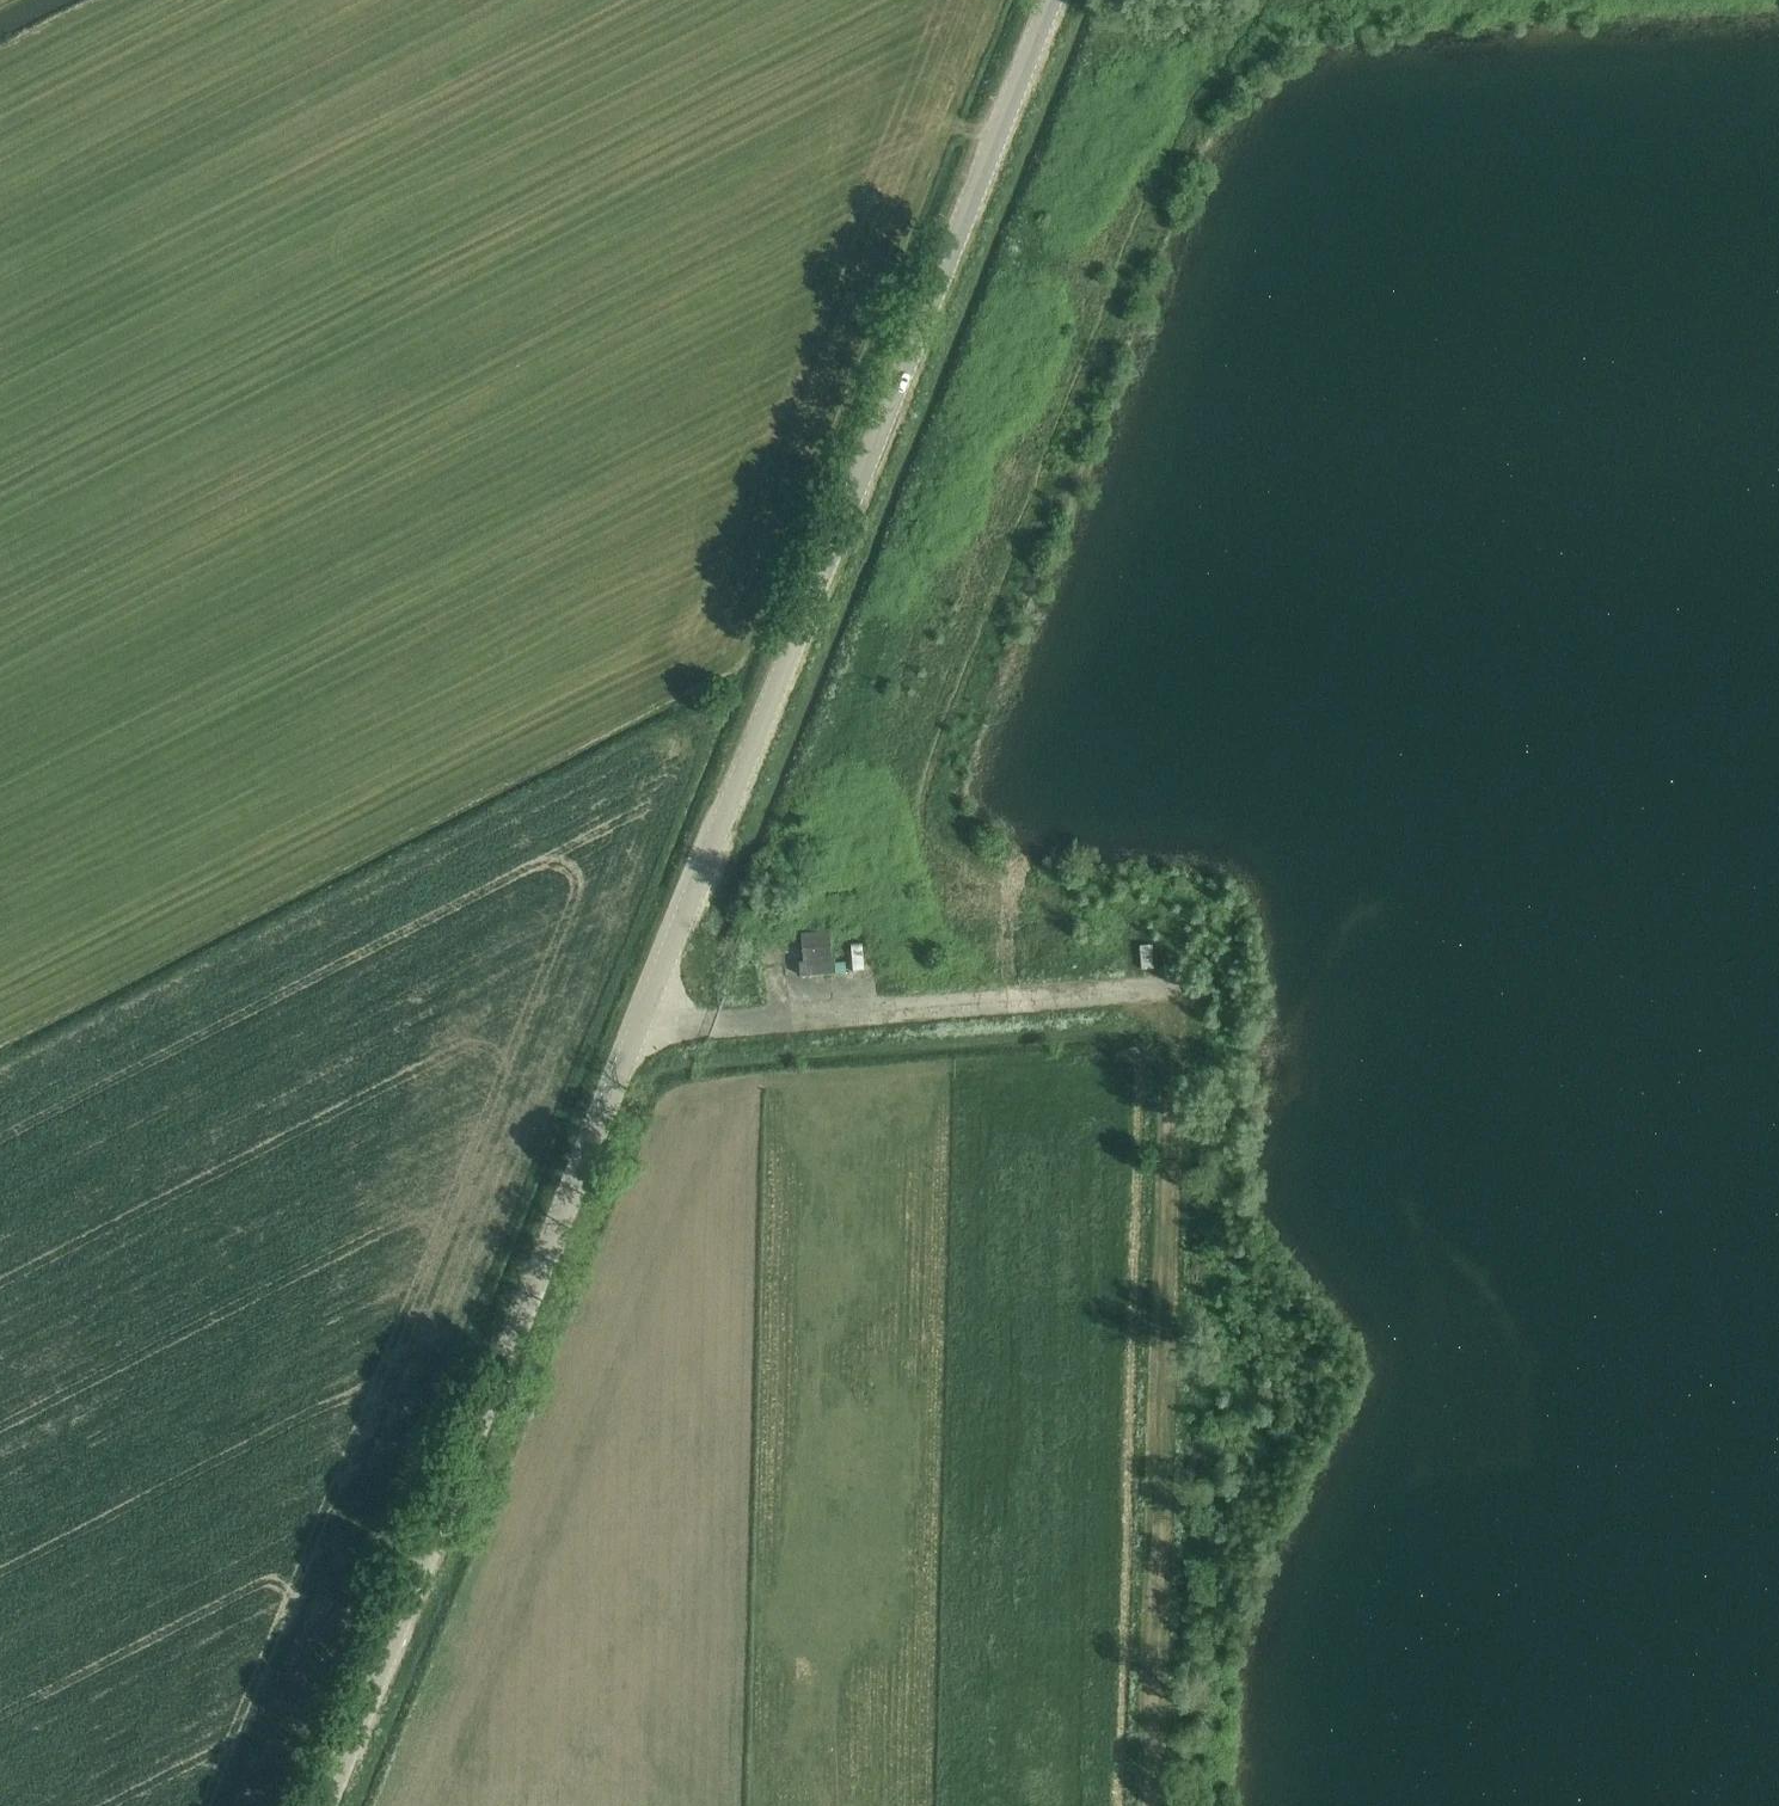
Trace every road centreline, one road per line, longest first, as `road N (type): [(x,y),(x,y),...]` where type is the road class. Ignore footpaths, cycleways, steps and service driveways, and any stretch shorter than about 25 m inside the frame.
road 1 (tertiary): [(319,1805),(1049,0)]

